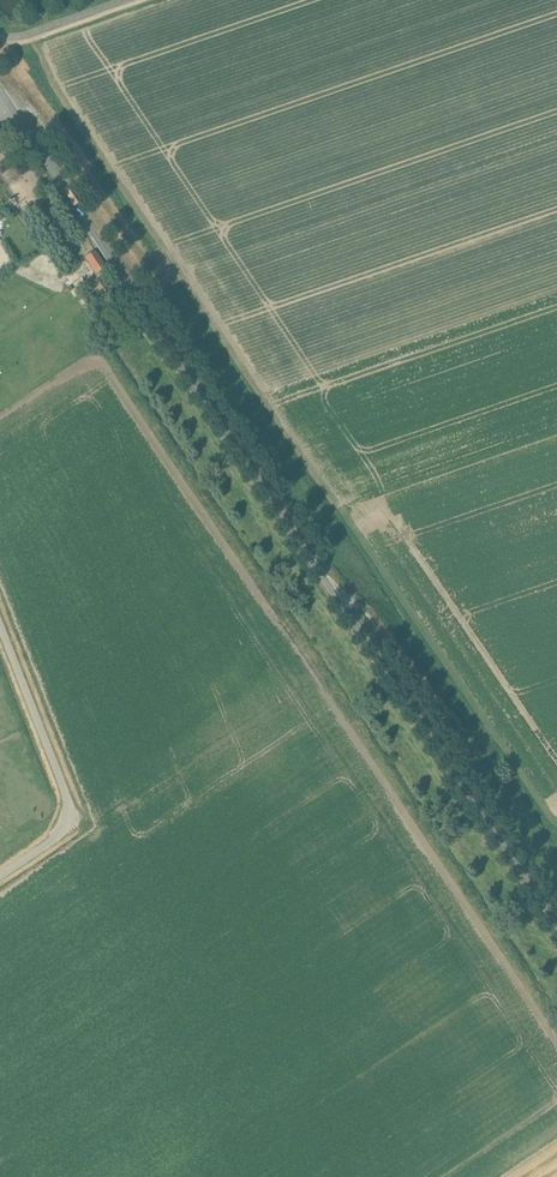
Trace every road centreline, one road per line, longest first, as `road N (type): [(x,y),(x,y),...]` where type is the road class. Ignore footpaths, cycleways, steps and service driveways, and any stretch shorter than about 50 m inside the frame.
road 1 (unclassified): [(556,906),(10,107)]
road 2 (unclassified): [(0,877),(66,833),(72,808),(0,627)]

